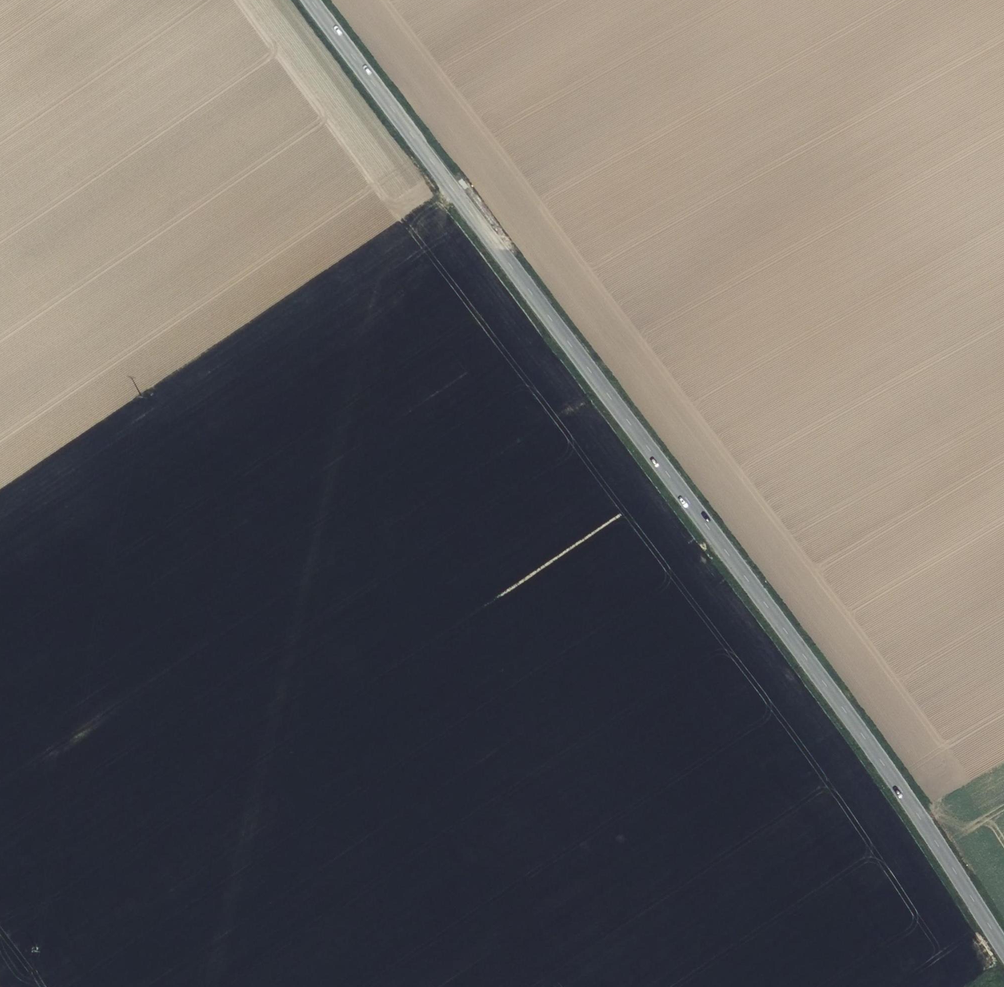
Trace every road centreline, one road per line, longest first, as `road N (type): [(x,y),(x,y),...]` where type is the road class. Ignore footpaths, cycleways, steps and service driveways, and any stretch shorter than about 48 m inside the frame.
road 1 (secondary): [(1003,950),(844,709),(310,0)]

